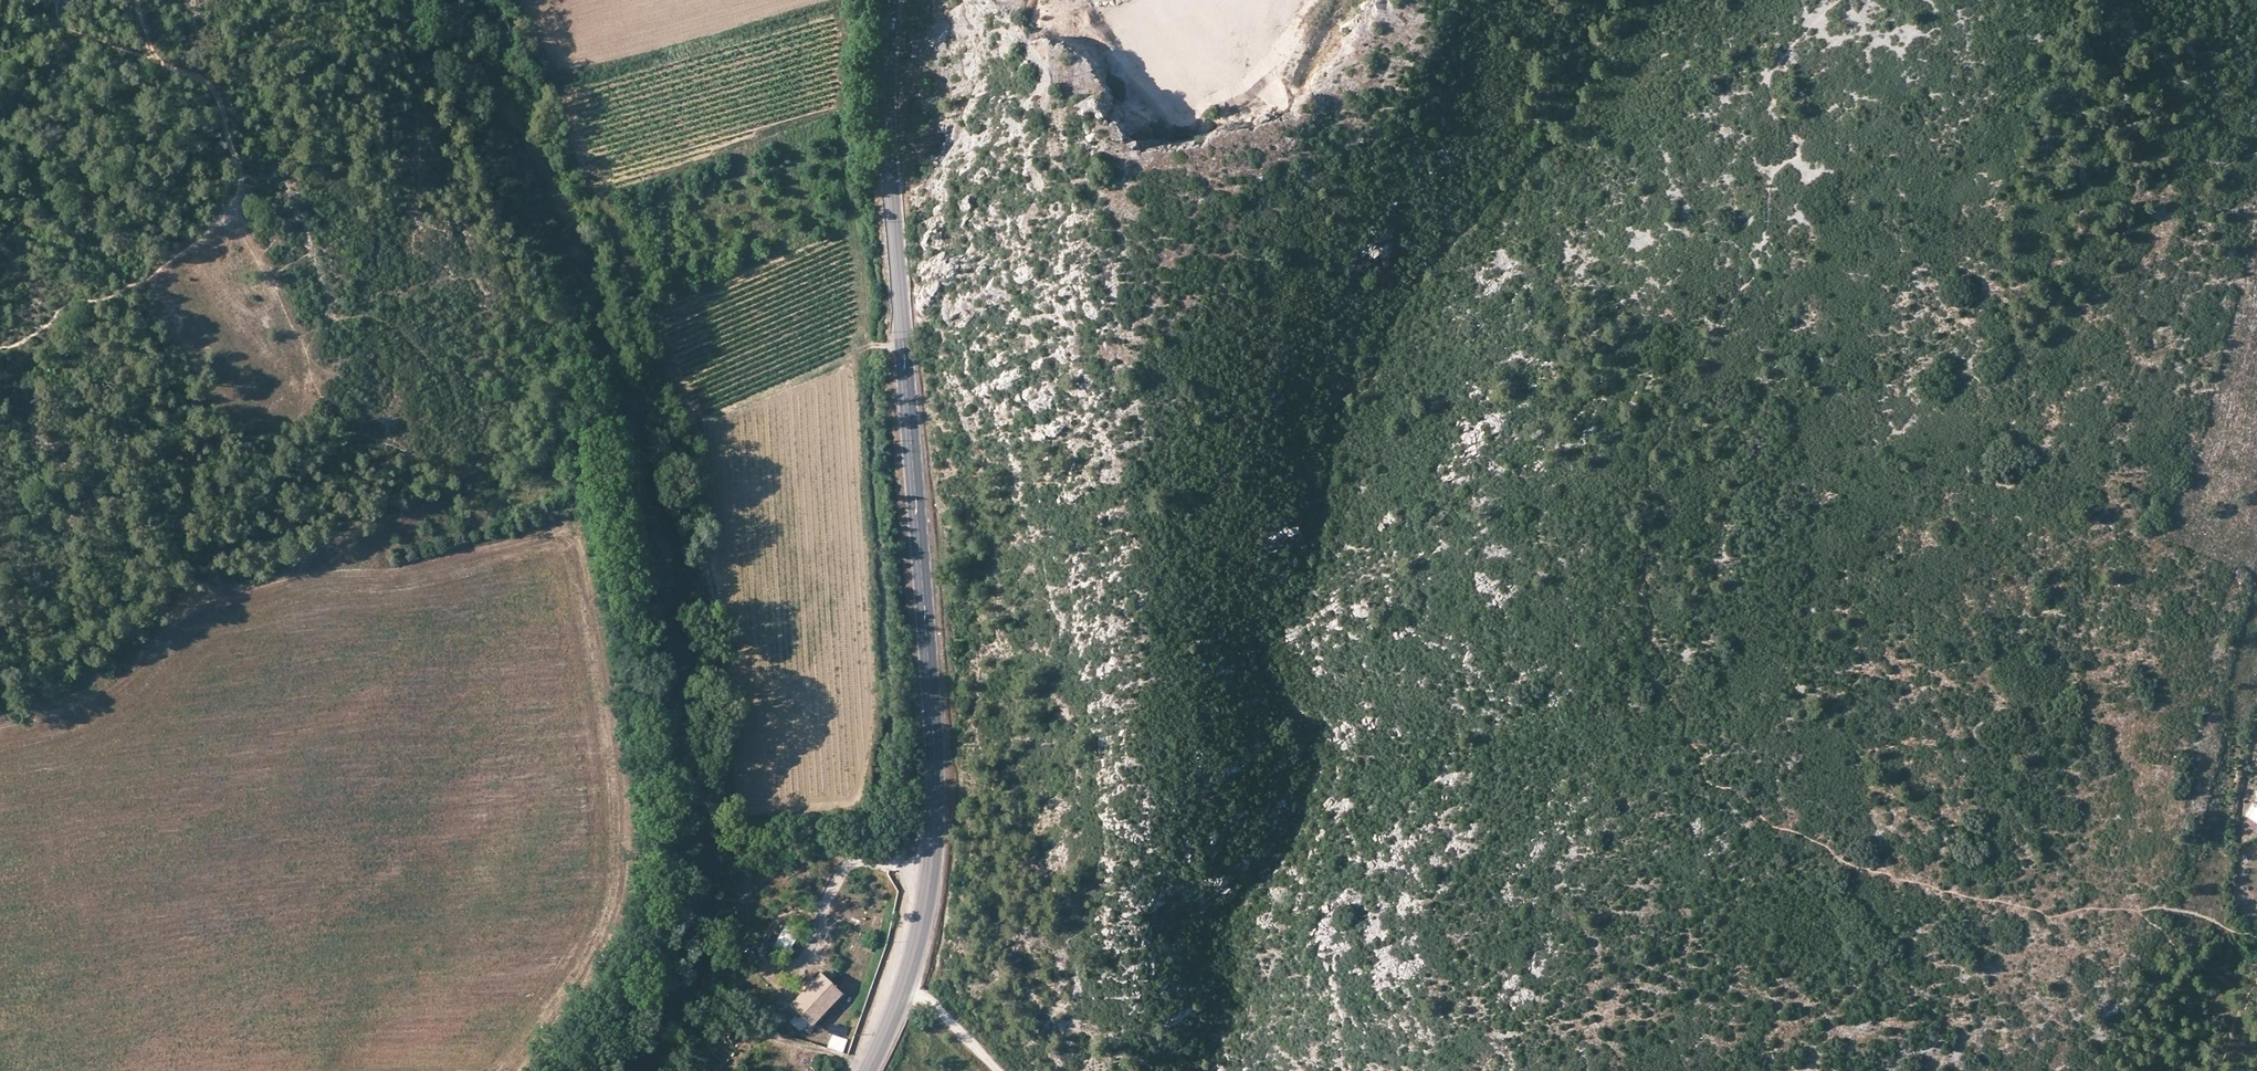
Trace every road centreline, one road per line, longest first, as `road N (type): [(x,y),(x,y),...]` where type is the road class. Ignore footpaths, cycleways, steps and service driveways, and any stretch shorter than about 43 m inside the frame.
road 1 (secondary): [(890,0),(890,184),(935,821),(911,968),(868,1070)]
road 2 (track): [(55,0),(70,32),(210,85),(240,172),(235,204)]

